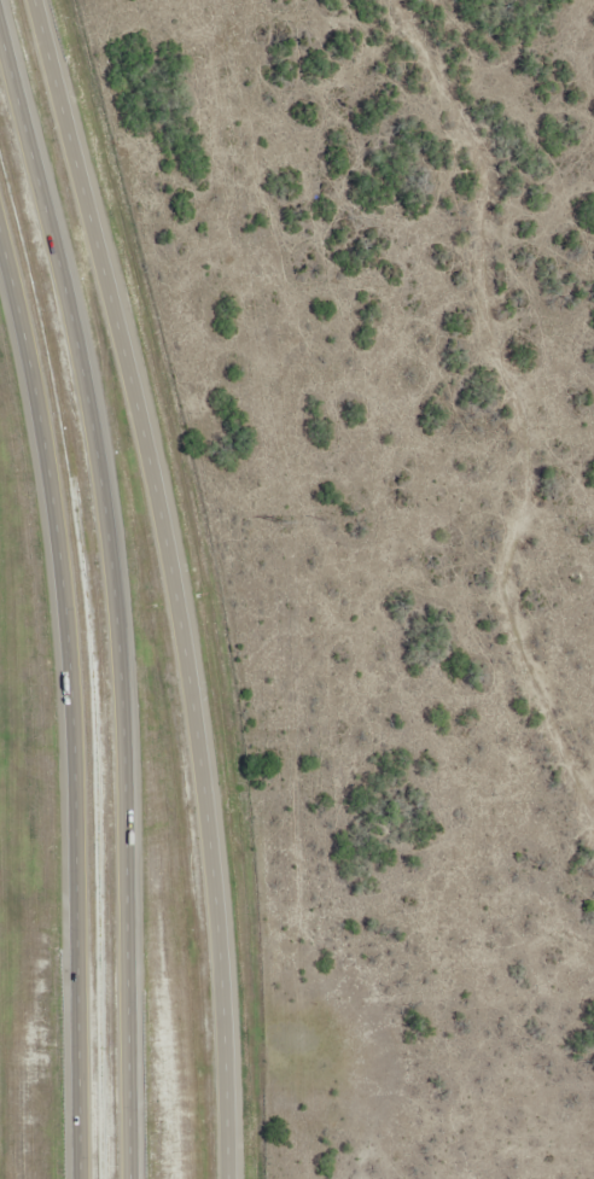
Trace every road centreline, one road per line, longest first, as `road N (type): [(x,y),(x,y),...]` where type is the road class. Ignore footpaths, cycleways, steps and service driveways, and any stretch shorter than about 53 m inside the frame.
road 1 (trunk): [(229,1178),(226,1025),(194,698),(151,456),(36,0)]
road 2 (trunk): [(132,1178),(128,777),(115,583),(94,425),(0,34)]
road 3 (trunk): [(0,244),(25,339),(72,708),(80,1178)]

